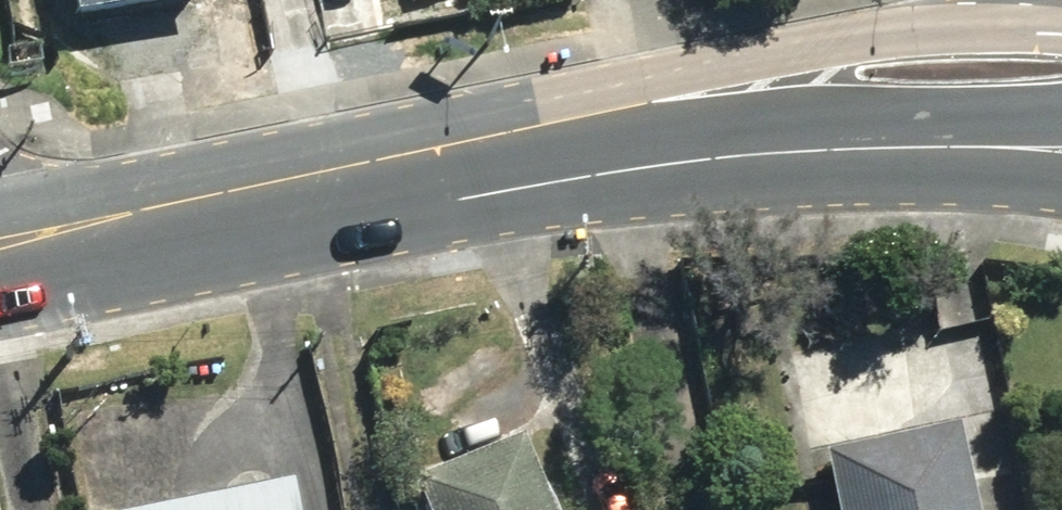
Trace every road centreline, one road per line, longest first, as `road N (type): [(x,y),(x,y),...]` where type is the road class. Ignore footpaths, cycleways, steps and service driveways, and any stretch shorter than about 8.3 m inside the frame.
road 1 (secondary): [(1061,101),(729,121),(462,170),(186,201)]
road 2 (primary): [(1061,182),(972,173),(739,182),(475,219),(186,201)]
road 3 (primary): [(186,201),(442,119),(782,51),(992,25)]
road 4 (primary): [(0,245),(186,201)]

